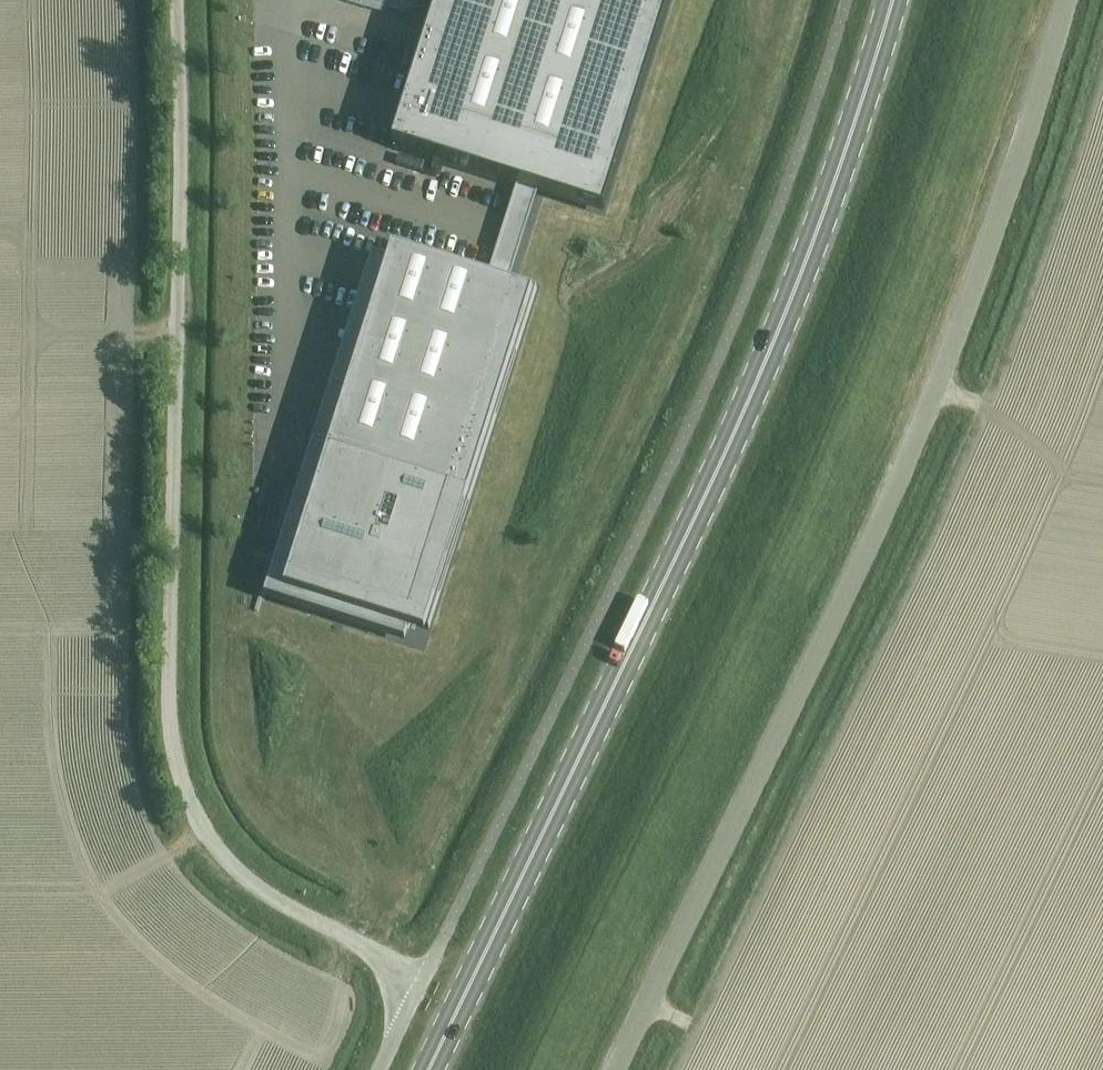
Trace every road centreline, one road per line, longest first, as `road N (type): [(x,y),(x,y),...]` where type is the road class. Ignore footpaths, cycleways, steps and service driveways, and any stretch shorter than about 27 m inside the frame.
road 1 (primary): [(430,1069),(752,383),(890,0)]
road 2 (unclassified): [(628,1069),(890,544),(1081,0)]
road 3 (unclassified): [(416,985),(237,876),(202,826),(176,752),(173,523),(185,288),(172,0)]
road 4 (residential): [(262,563),(275,0)]

